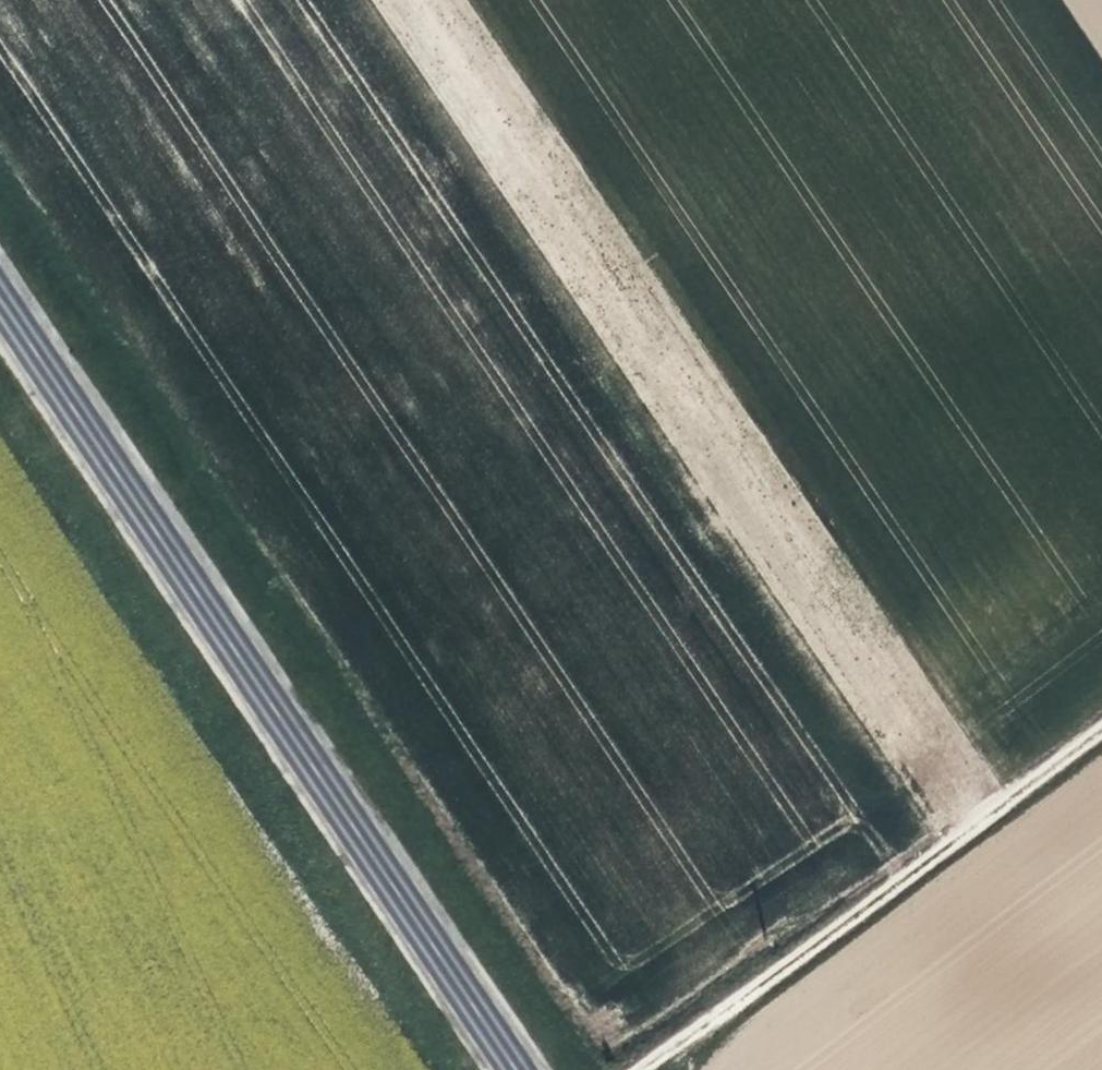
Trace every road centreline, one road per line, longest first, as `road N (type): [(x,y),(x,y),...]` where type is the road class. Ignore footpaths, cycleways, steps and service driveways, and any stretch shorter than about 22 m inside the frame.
road 1 (primary): [(518,1069),(0,299)]
road 2 (track): [(641,1069),(1101,730)]

